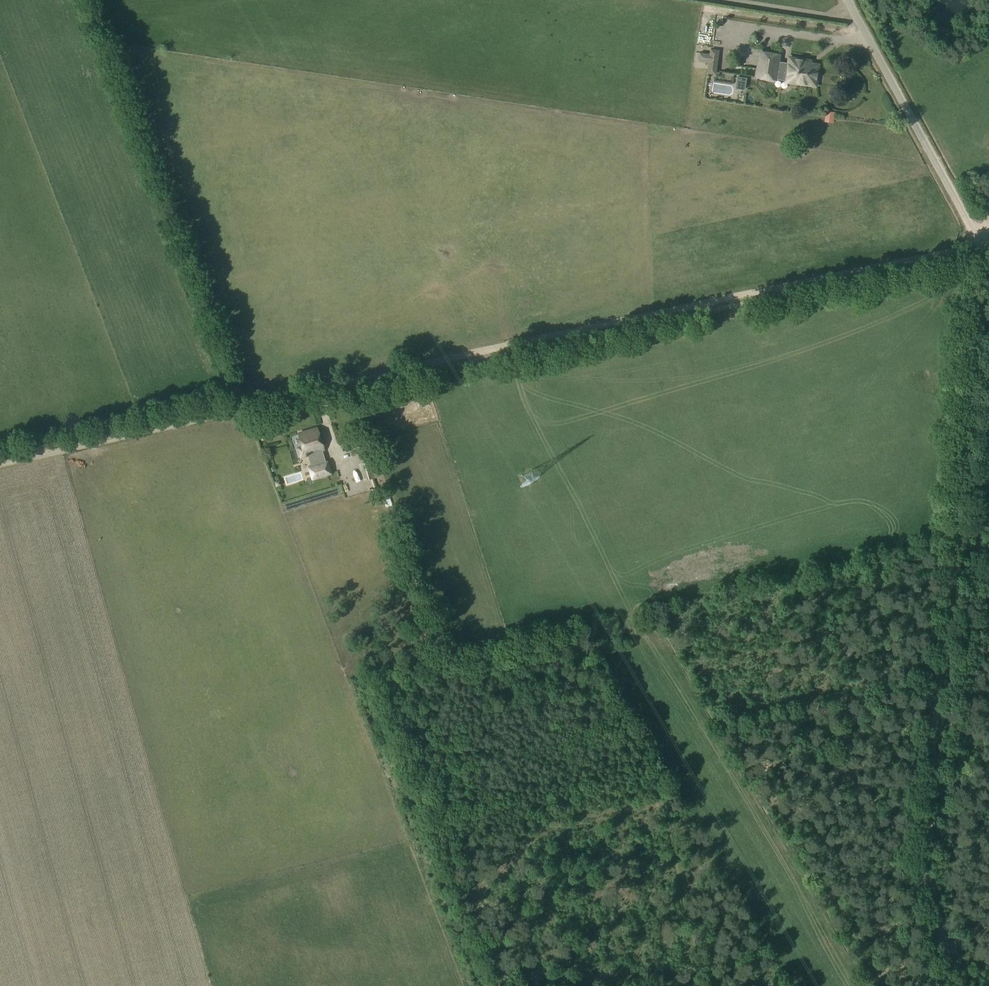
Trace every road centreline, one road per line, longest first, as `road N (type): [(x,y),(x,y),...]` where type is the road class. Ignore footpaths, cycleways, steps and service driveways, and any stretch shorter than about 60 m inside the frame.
road 1 (track): [(0,459),(985,249)]
road 2 (track): [(963,985),(927,907),(921,873),(950,543)]
road 3 (unclassified): [(985,249),(846,0)]
road 4 (track): [(962,424),(985,249)]

